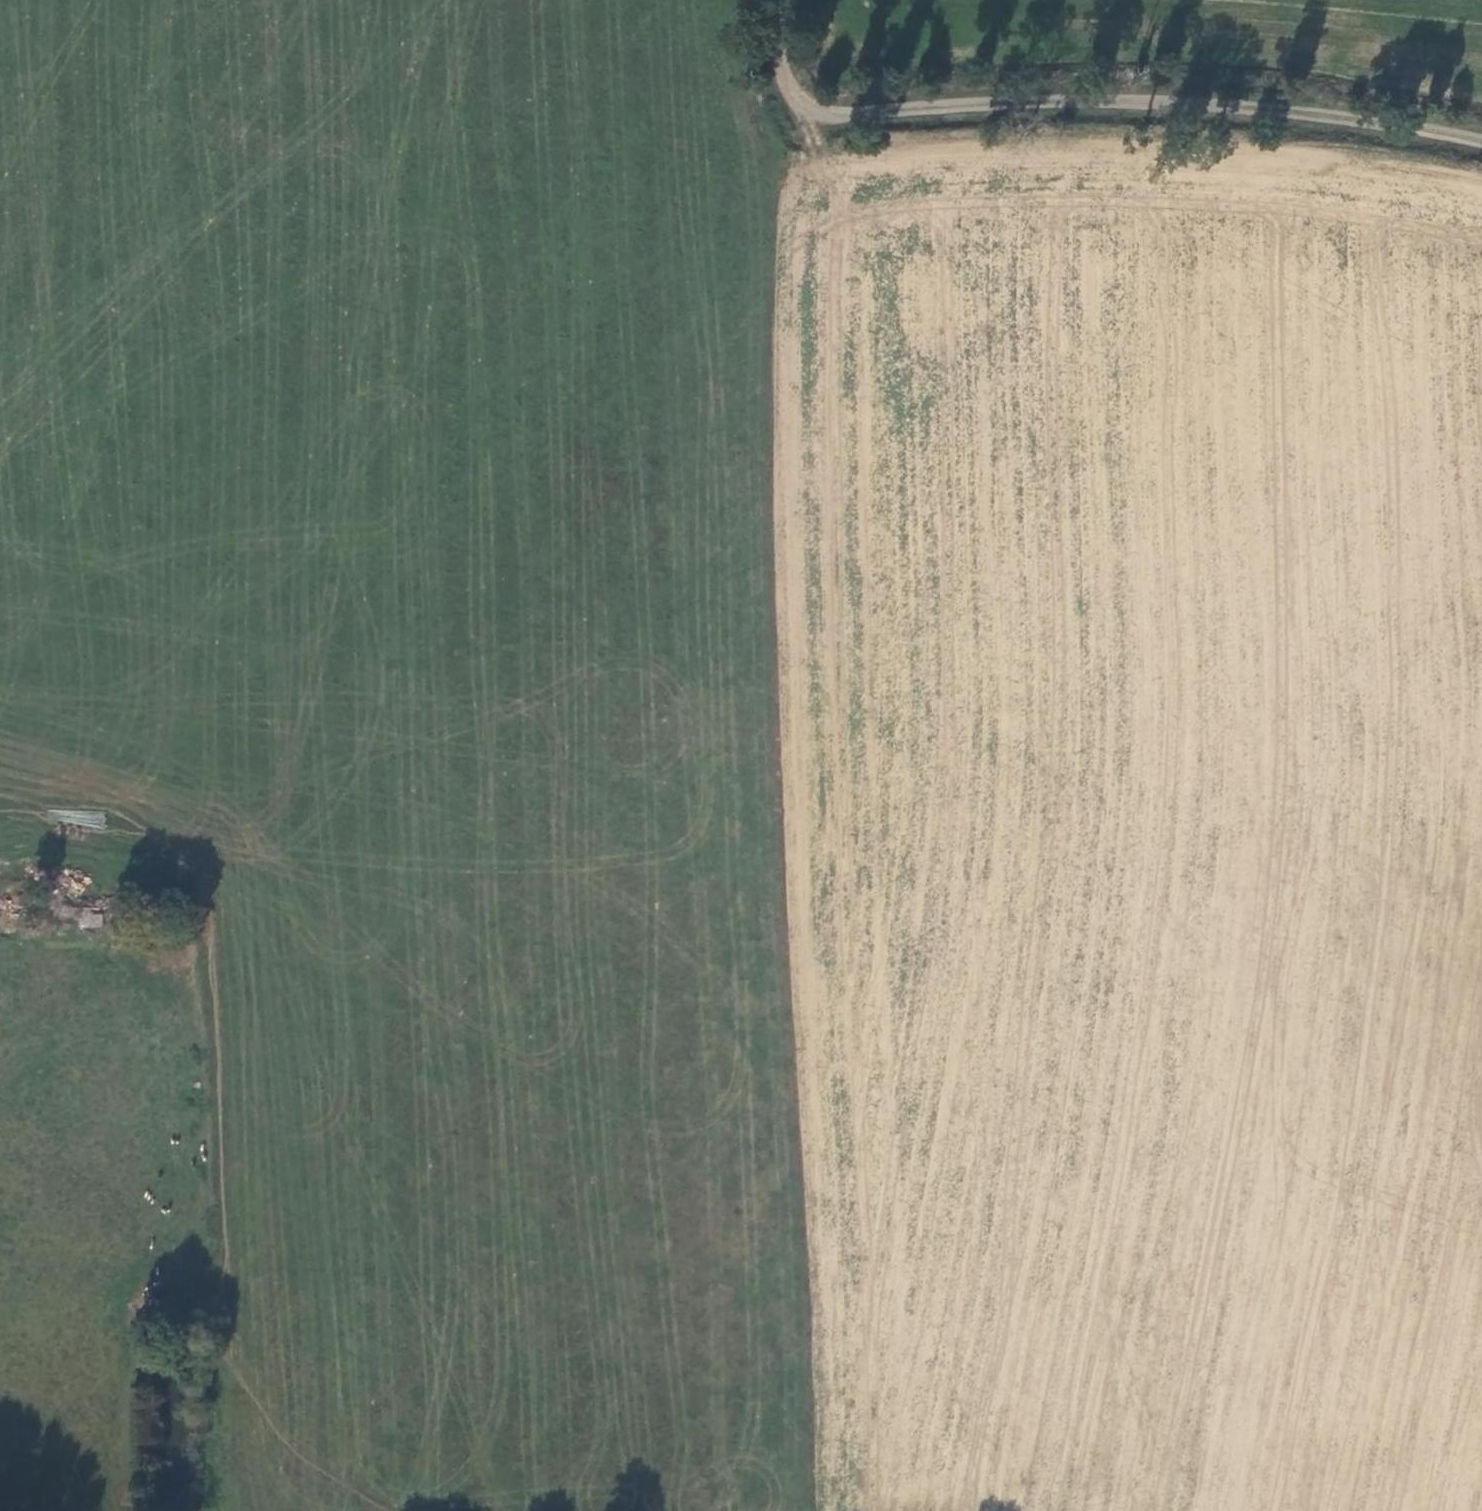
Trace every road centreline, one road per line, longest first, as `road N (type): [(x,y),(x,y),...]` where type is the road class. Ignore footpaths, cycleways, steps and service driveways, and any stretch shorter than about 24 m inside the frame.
road 1 (track): [(782,0),(797,105),(874,115),(1210,99),(1481,144)]

